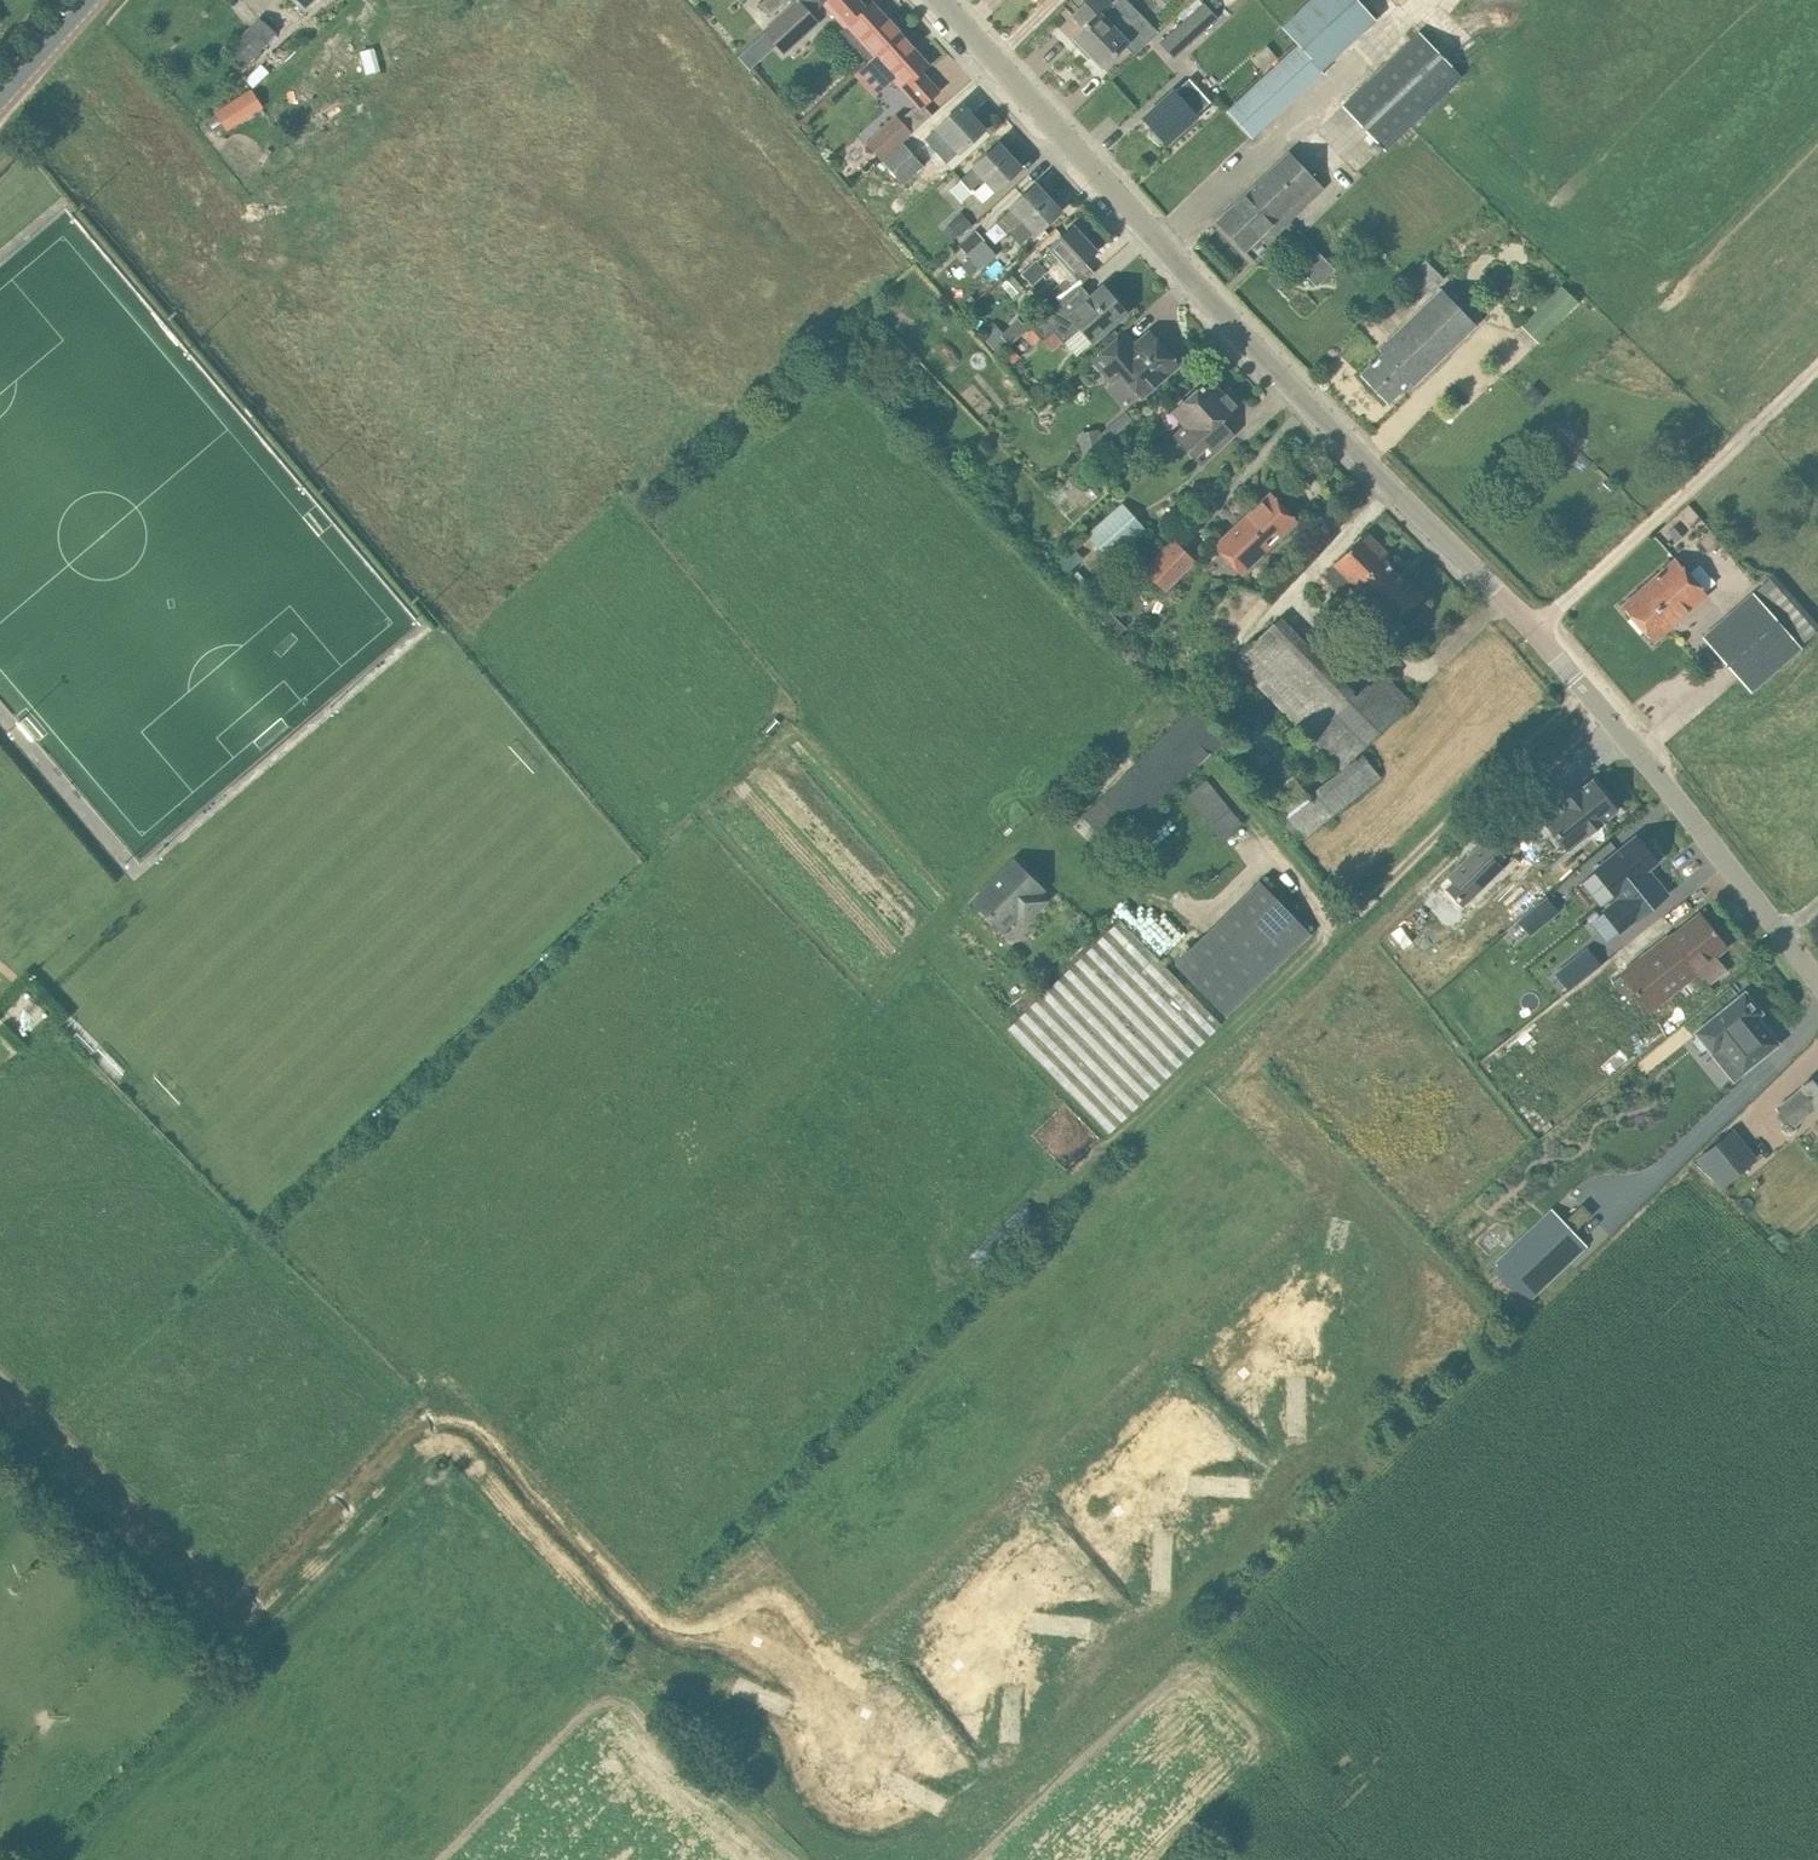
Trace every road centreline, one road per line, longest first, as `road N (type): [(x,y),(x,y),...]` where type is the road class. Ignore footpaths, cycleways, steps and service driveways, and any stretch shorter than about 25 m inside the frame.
road 1 (unclassified): [(1535,629),(1177,266),(934,0)]
road 2 (unclassified): [(1817,980),(1535,629)]
road 3 (unclassified): [(1535,629),(1817,367)]
road 4 (secondary): [(0,99),(90,0)]

